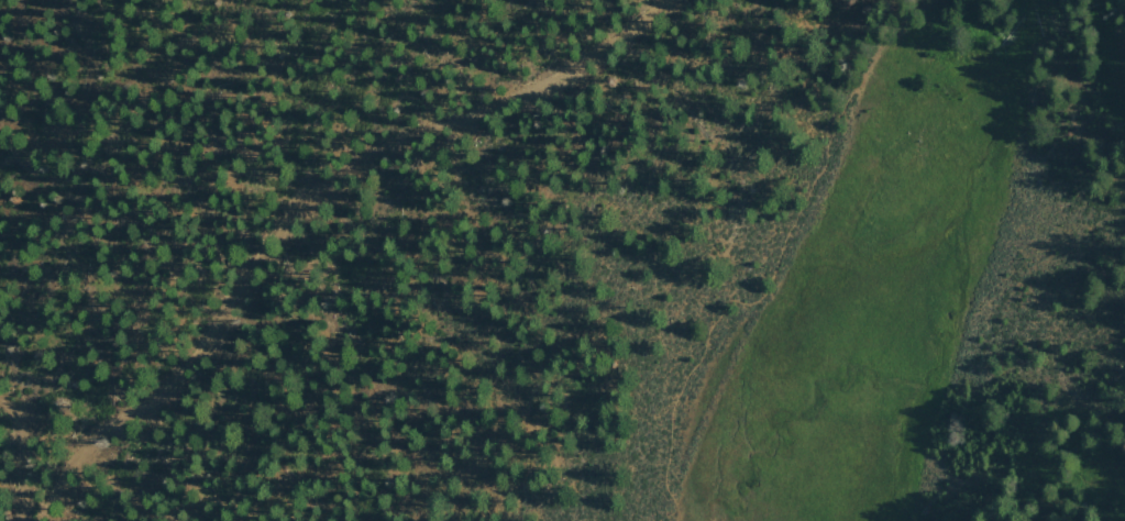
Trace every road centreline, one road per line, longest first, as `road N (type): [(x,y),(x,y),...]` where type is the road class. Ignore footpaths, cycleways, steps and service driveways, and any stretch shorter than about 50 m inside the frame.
road 1 (track): [(22,520),(27,447),(22,421),(0,398)]

